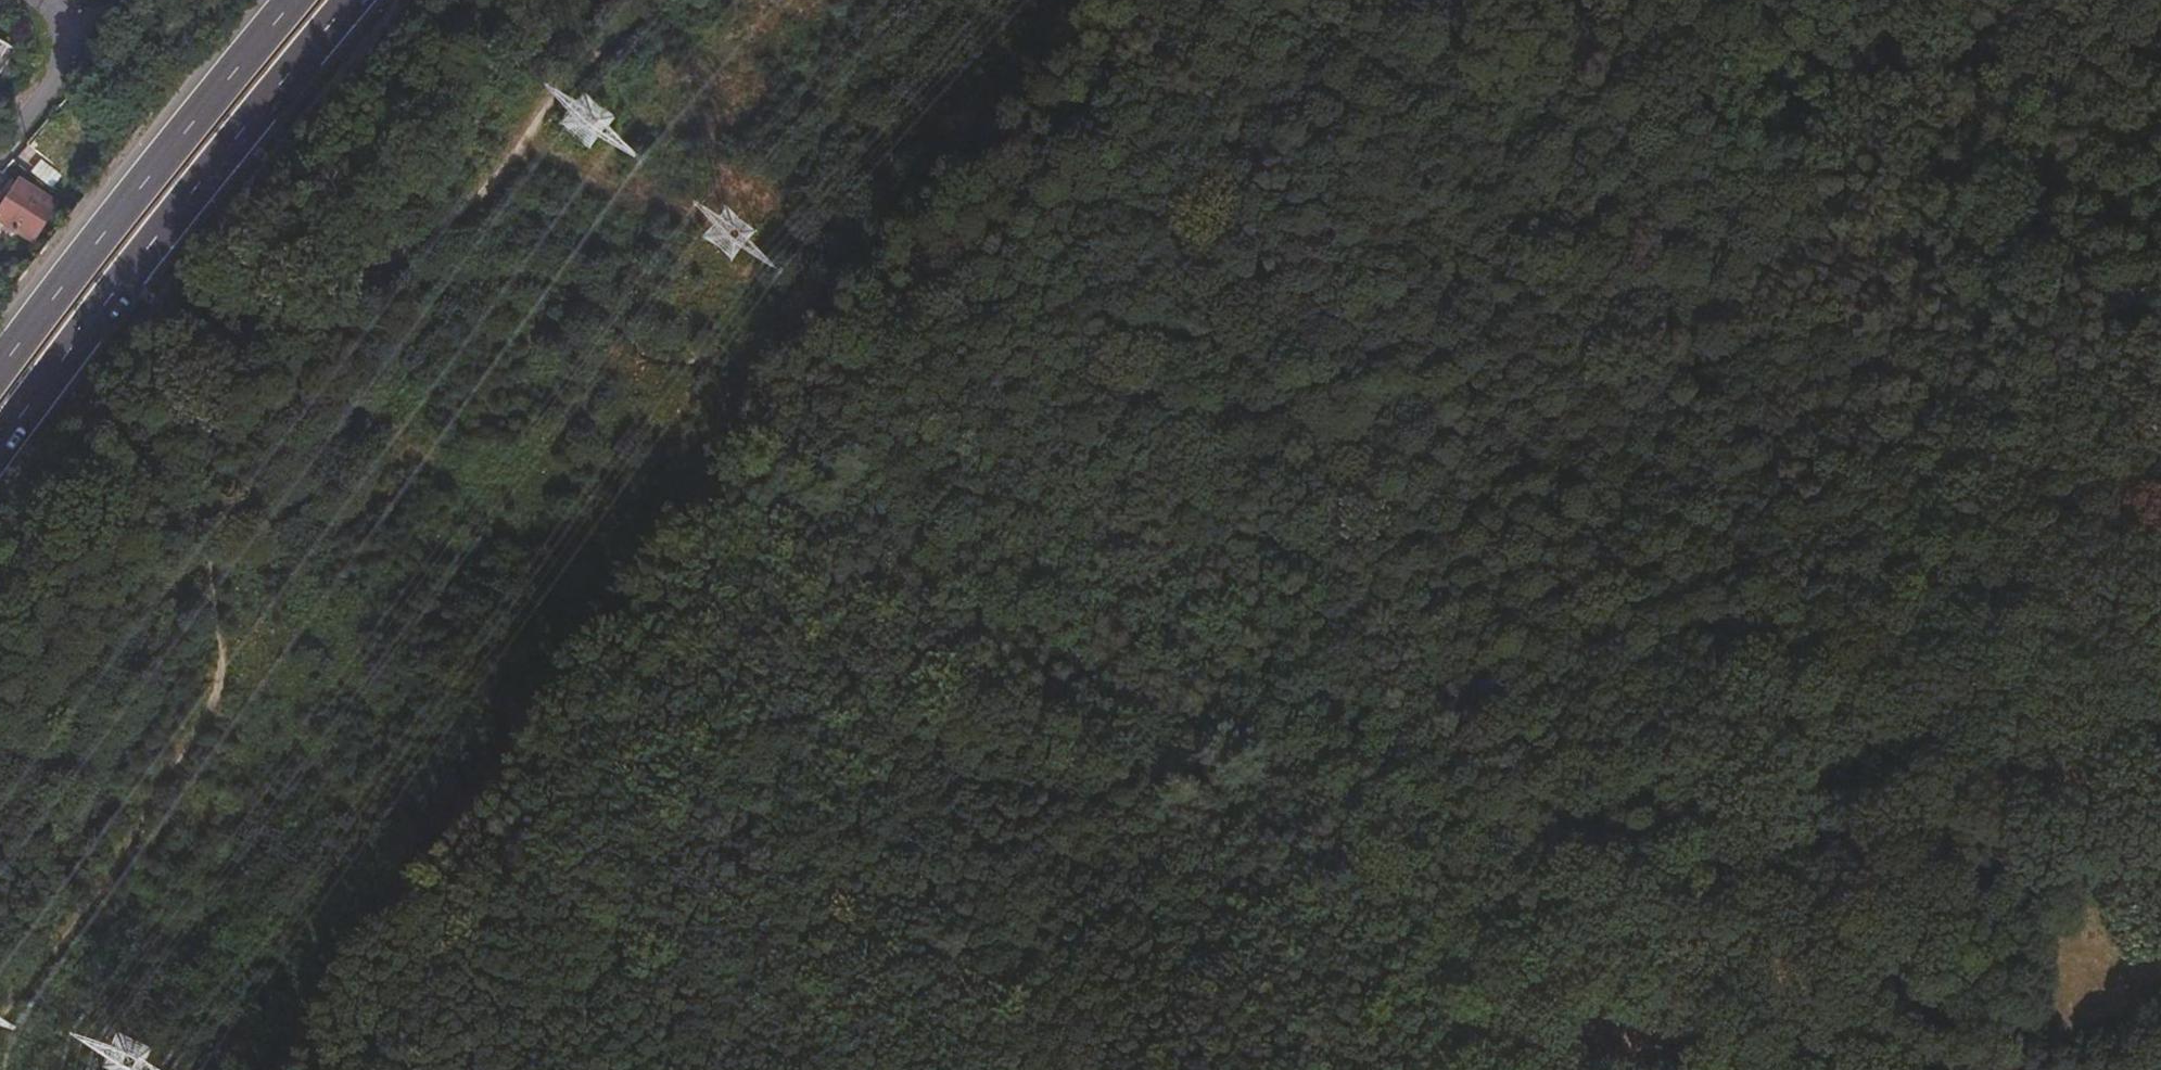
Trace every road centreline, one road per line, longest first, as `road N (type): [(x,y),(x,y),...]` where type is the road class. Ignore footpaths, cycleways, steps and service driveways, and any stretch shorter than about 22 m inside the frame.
road 1 (track): [(655,0),(490,204),(346,277),(246,352),(197,417),(213,680),(177,793),(0,1003)]
road 2 (track): [(2160,557),(2089,632),(1760,861),(1501,993),(1446,1069)]
road 3 (trunk): [(0,437),(348,0)]
road 4 (trunk): [(282,0),(0,359)]
road 5 (residential): [(0,150),(96,38)]

